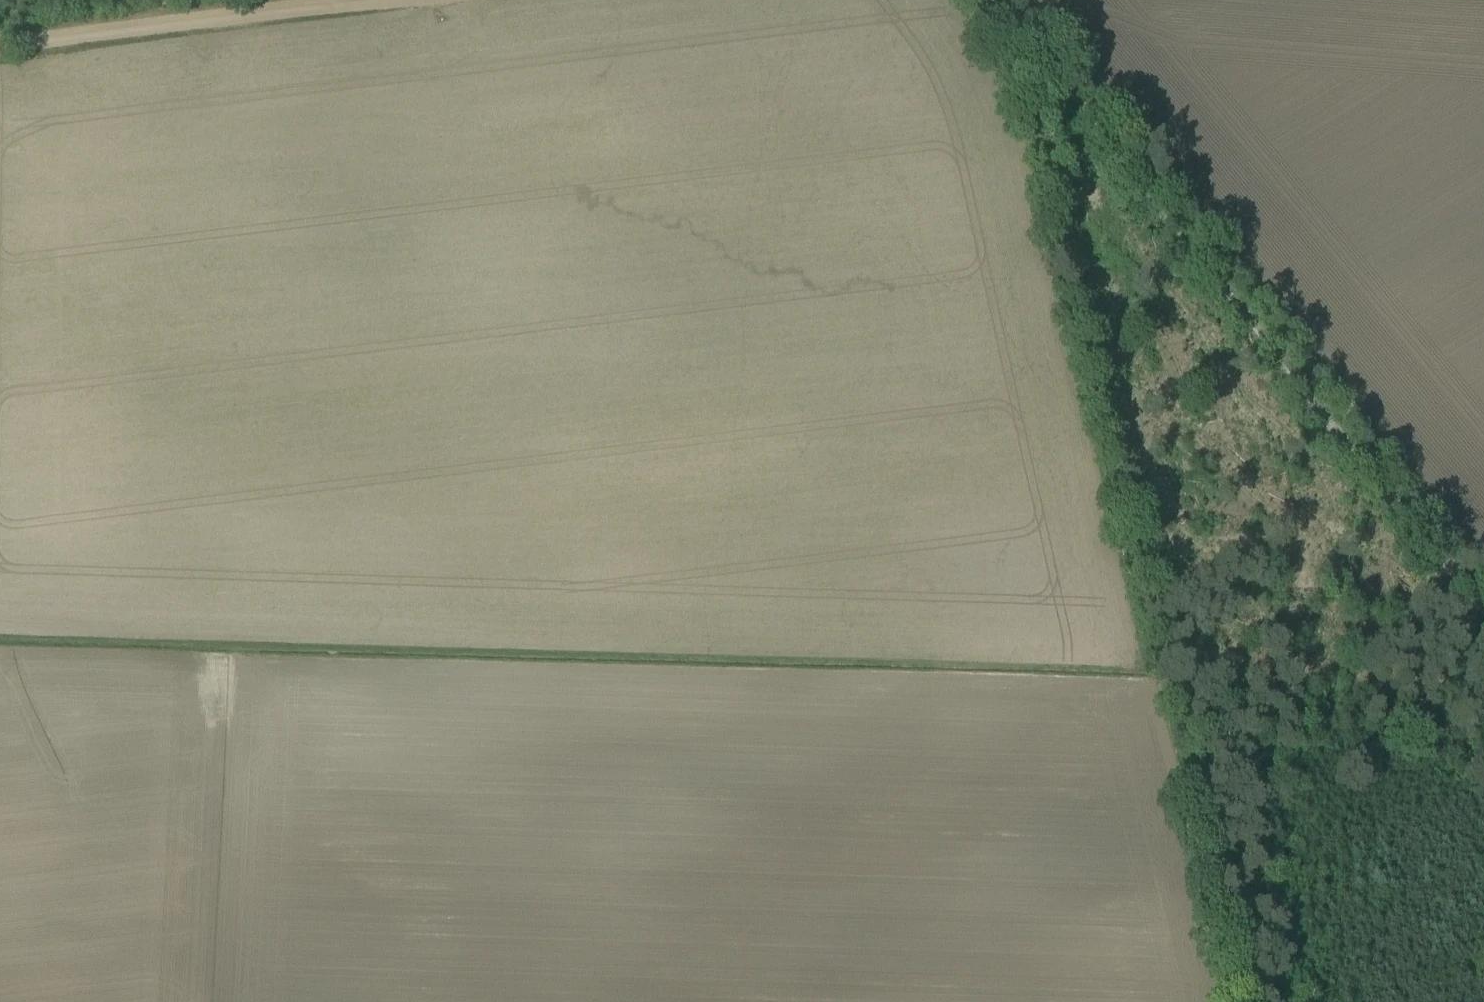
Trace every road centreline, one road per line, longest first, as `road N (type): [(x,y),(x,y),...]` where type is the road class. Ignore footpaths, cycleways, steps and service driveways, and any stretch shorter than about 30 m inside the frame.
road 1 (track): [(1483,583),(1013,0)]
road 2 (track): [(402,0),(0,44)]

